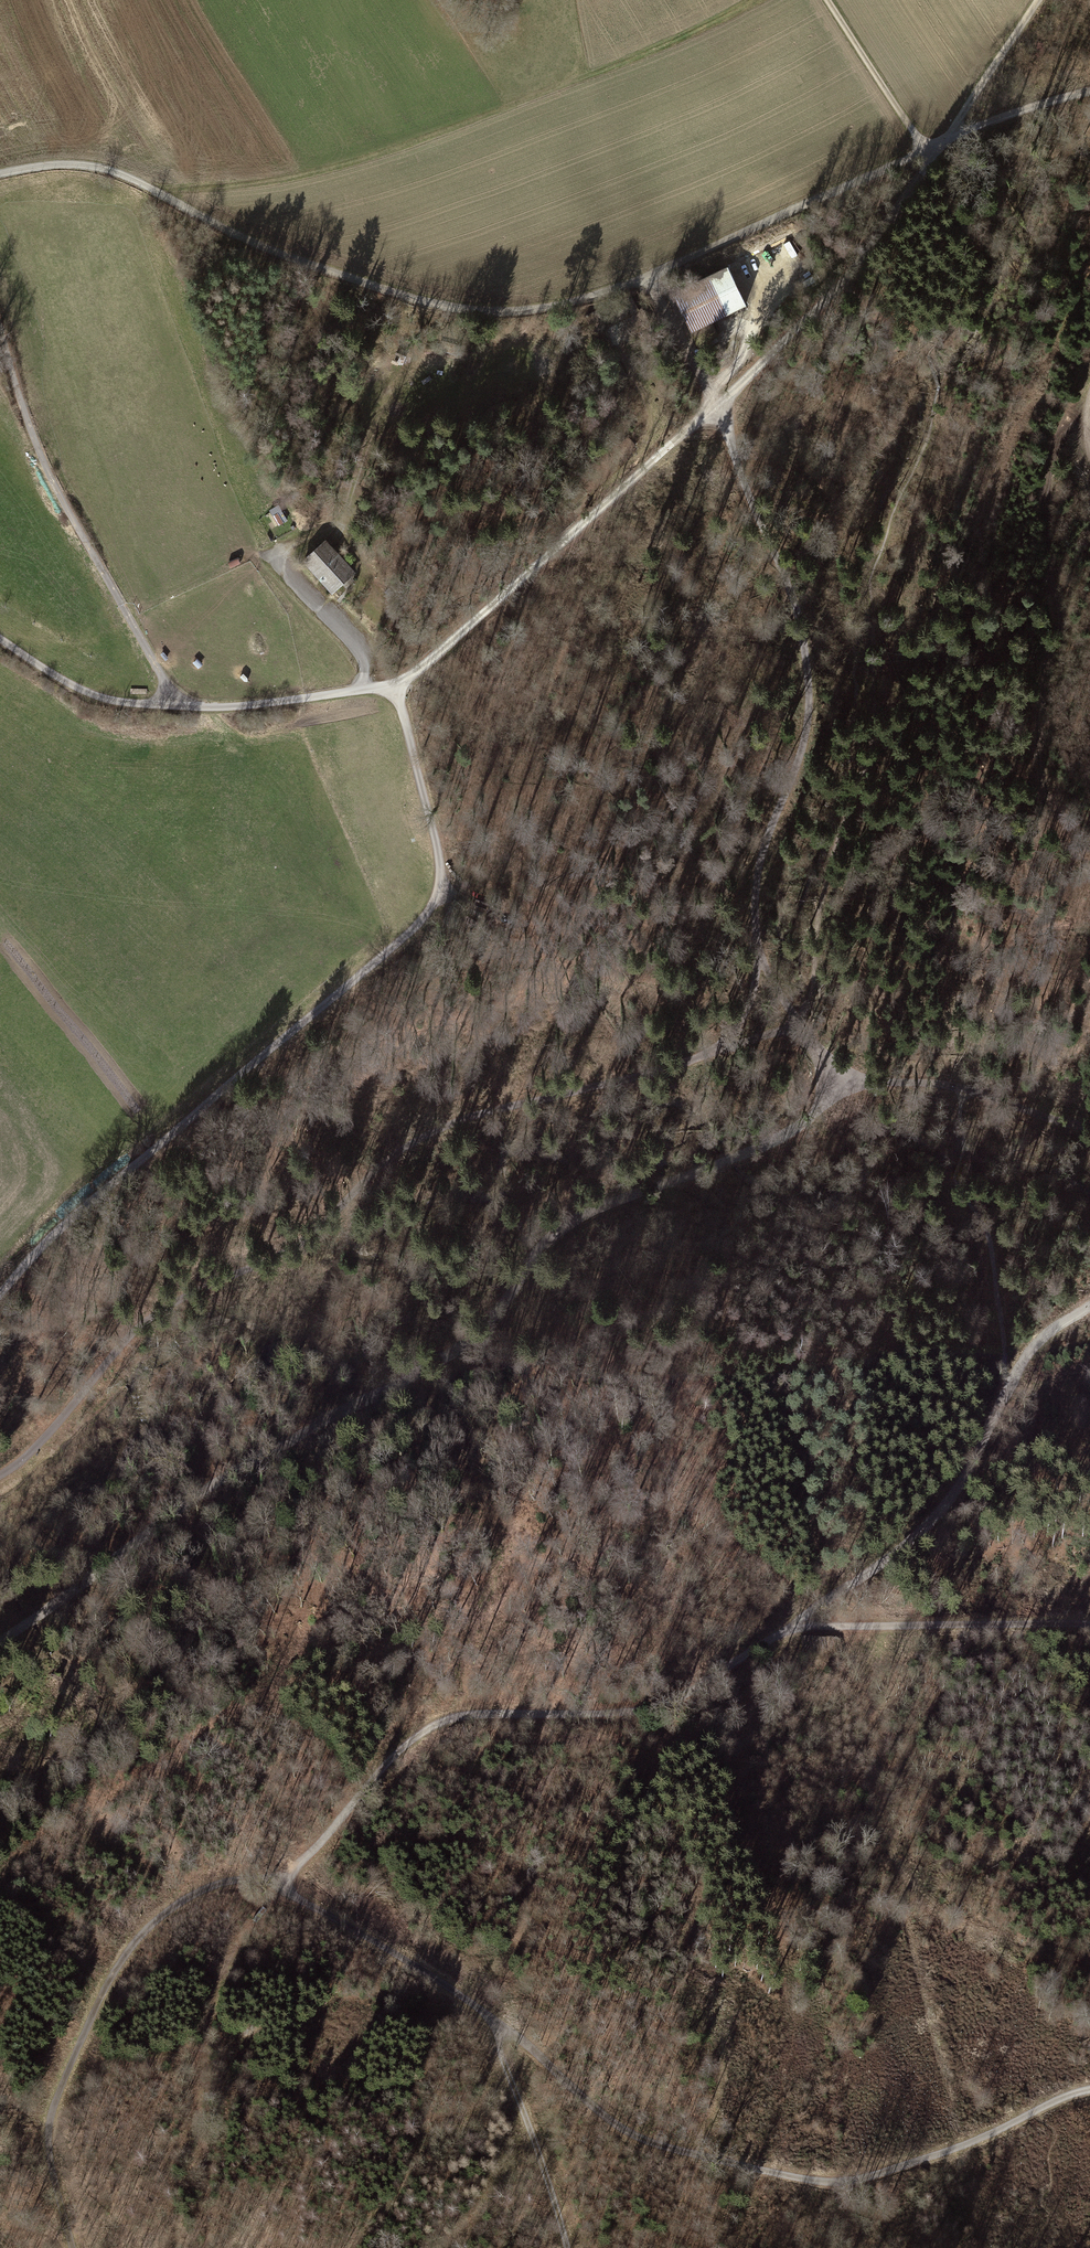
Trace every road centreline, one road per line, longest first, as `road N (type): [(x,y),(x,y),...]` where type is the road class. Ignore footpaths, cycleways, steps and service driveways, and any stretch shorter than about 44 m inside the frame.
road 1 (track): [(0,1643),(217,1482),(464,1348),(537,1252),(572,1222),(780,1138),(820,1105),(840,1070)]
road 2 (track): [(0,173),(60,163),(104,167),(290,255),(427,300),(494,309),(562,303),(627,283),(927,149)]
road 3 (track): [(0,1475),(41,1440),(140,1325),(299,1244),(409,1143),(486,1111),(797,1026)]
road 4 (track): [(1089,2088),(961,2145),(858,2179),(817,2180),(676,2148),(616,2123),(498,2022),(278,1887)]
road 5 (track): [(0,1289),(429,911),(439,857),(395,683)]
road 6 (track): [(841,284),(420,669),(395,683)]
road 7 (track): [(278,1887),(379,1772),(433,1726),(466,1715),(611,1711),(672,1699),(770,1637)]
road 8 (track): [(756,952),(756,873),(803,742),(809,688),(790,590),(715,403)]
road 9 (track): [(72,2247),(49,2159),(49,2123),(110,1978),(152,1925),(191,1897),(241,1882),(278,1887)]
road 10 (track): [(179,707),(48,472),(0,323)]
road 11 (track): [(395,683),(238,705),(131,704),(81,690),(0,639)]
road 12 (track): [(1089,405),(1060,437),(1047,484),(1057,625),(1039,726),(1047,801)]
road 13 (track): [(278,1887),(232,1950),(204,2025),(196,2107),(206,2247)]
road 14 (track): [(770,1637),(925,1523),(1008,1389)]
road 15 (track): [(364,689),(354,645),(278,558),(356,507),(371,437)]
road 16 (track): [(770,1637),(890,1624),(1089,1625)]
road 17 (track): [(567,2247),(501,2055),(498,2022)]
road 18 (track): [(606,316),(644,396),(649,429),(639,450),(572,510)]
road 19 (track): [(797,1026),(811,993),(814,933),(837,851)]
road 20 (track): [(927,149),(827,0)]
road 21 (track): [(1037,0),(946,138)]
road 22 (track): [(927,149),(926,167),(841,284)]
road 23 (track): [(710,393),(776,297),(768,253)]
road 24 (track): [(946,138),(1089,90)]
road 25 (track): [(645,276),(715,403)]
road 26 (track): [(840,1070),(967,1090)]
road 27 (track): [(967,1090),(1089,1126)]
road 28 (track): [(1008,1389),(1037,1344),(1089,1304)]

